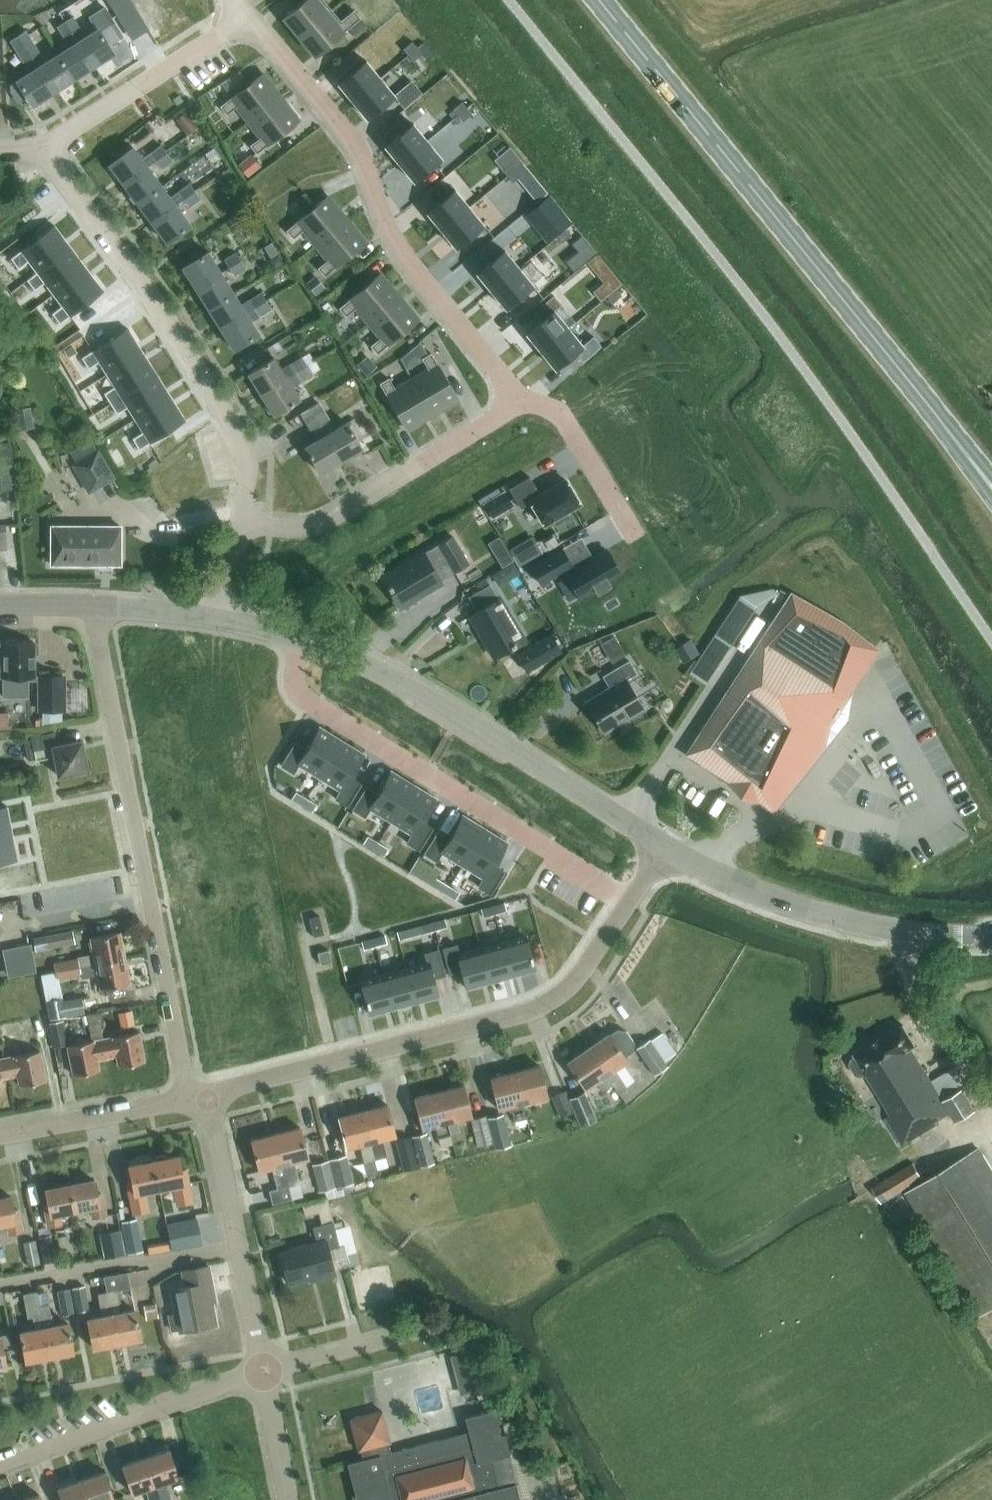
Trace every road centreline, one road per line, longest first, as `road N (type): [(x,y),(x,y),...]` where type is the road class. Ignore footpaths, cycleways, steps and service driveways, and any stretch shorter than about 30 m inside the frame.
road 1 (primary): [(975,464),(600,0)]
road 2 (residential): [(191,1099),(97,608)]
road 3 (residential): [(209,1095),(534,1010),(575,980),(629,901)]
road 4 (residential): [(246,18),(354,144),(395,250),(518,405)]
road 5 (residential): [(629,901),(311,706),(295,678),(304,641)]
road 6 (residential): [(240,525),(246,471),(238,438),(46,149)]
road 7 (tertiary): [(663,850),(416,687),(304,641)]
road 8 (tertiary): [(991,936),(826,917),(663,850)]
road 9 (residential): [(240,525),(313,527),(343,514),(518,405)]
road 10 (residential): [(265,1373),(209,1095)]
road 11 (residential): [(0,1466),(265,1373)]
road 12 (residential): [(46,149),(246,18)]
road 13 (residential): [(0,1136),(191,1099)]
road 14 (residential): [(265,1373),(446,1325)]
road 15 (residential): [(518,405),(557,412),(569,423),(634,533)]
road 16 (residential): [(290,1499),(265,1373)]
road 17 (tertiary): [(97,608),(220,619)]

